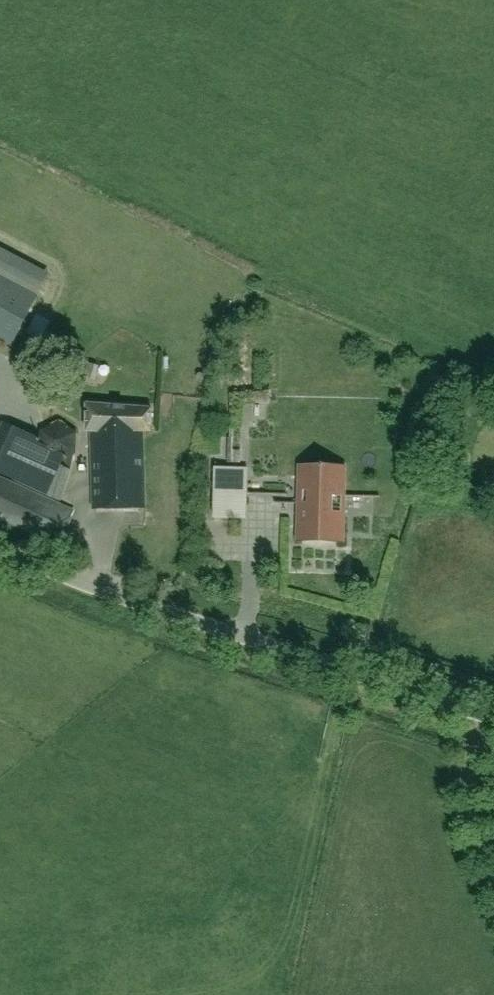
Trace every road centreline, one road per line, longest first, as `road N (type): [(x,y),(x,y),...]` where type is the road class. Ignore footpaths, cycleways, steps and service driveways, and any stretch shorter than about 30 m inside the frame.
road 1 (unclassified): [(0,546),(71,577),(493,719)]

